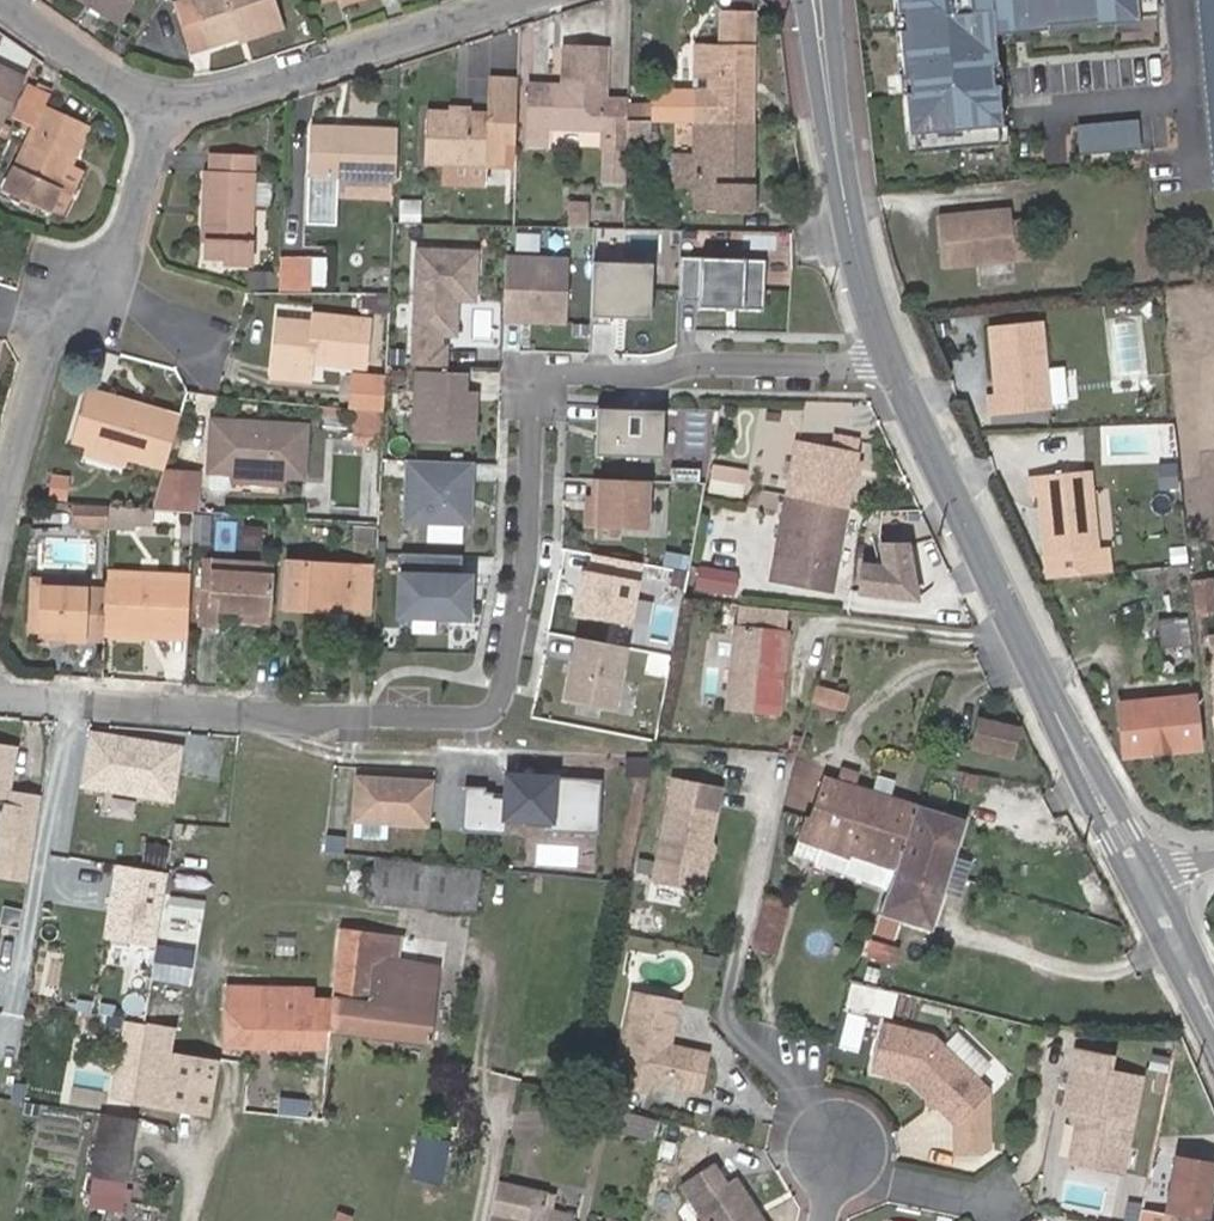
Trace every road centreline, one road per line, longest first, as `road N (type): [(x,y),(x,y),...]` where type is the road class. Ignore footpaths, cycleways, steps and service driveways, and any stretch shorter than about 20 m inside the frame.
road 1 (residential): [(892,367),(695,363),(649,377),(531,375),(524,578),(502,691),(492,709),(471,718),(358,719)]
road 2 (secondary): [(892,367),(1139,870)]
road 3 (residential): [(0,520),(52,321),(130,252),(164,103)]
road 4 (residential): [(164,103),(196,104),(529,0)]
road 5 (secondary): [(816,0),(846,212),(892,367)]
road 6 (residential): [(0,697),(358,719)]
road 7 (residential): [(0,0),(128,90),(164,103)]
road 8 (secondary): [(1139,870),(1213,1018)]

